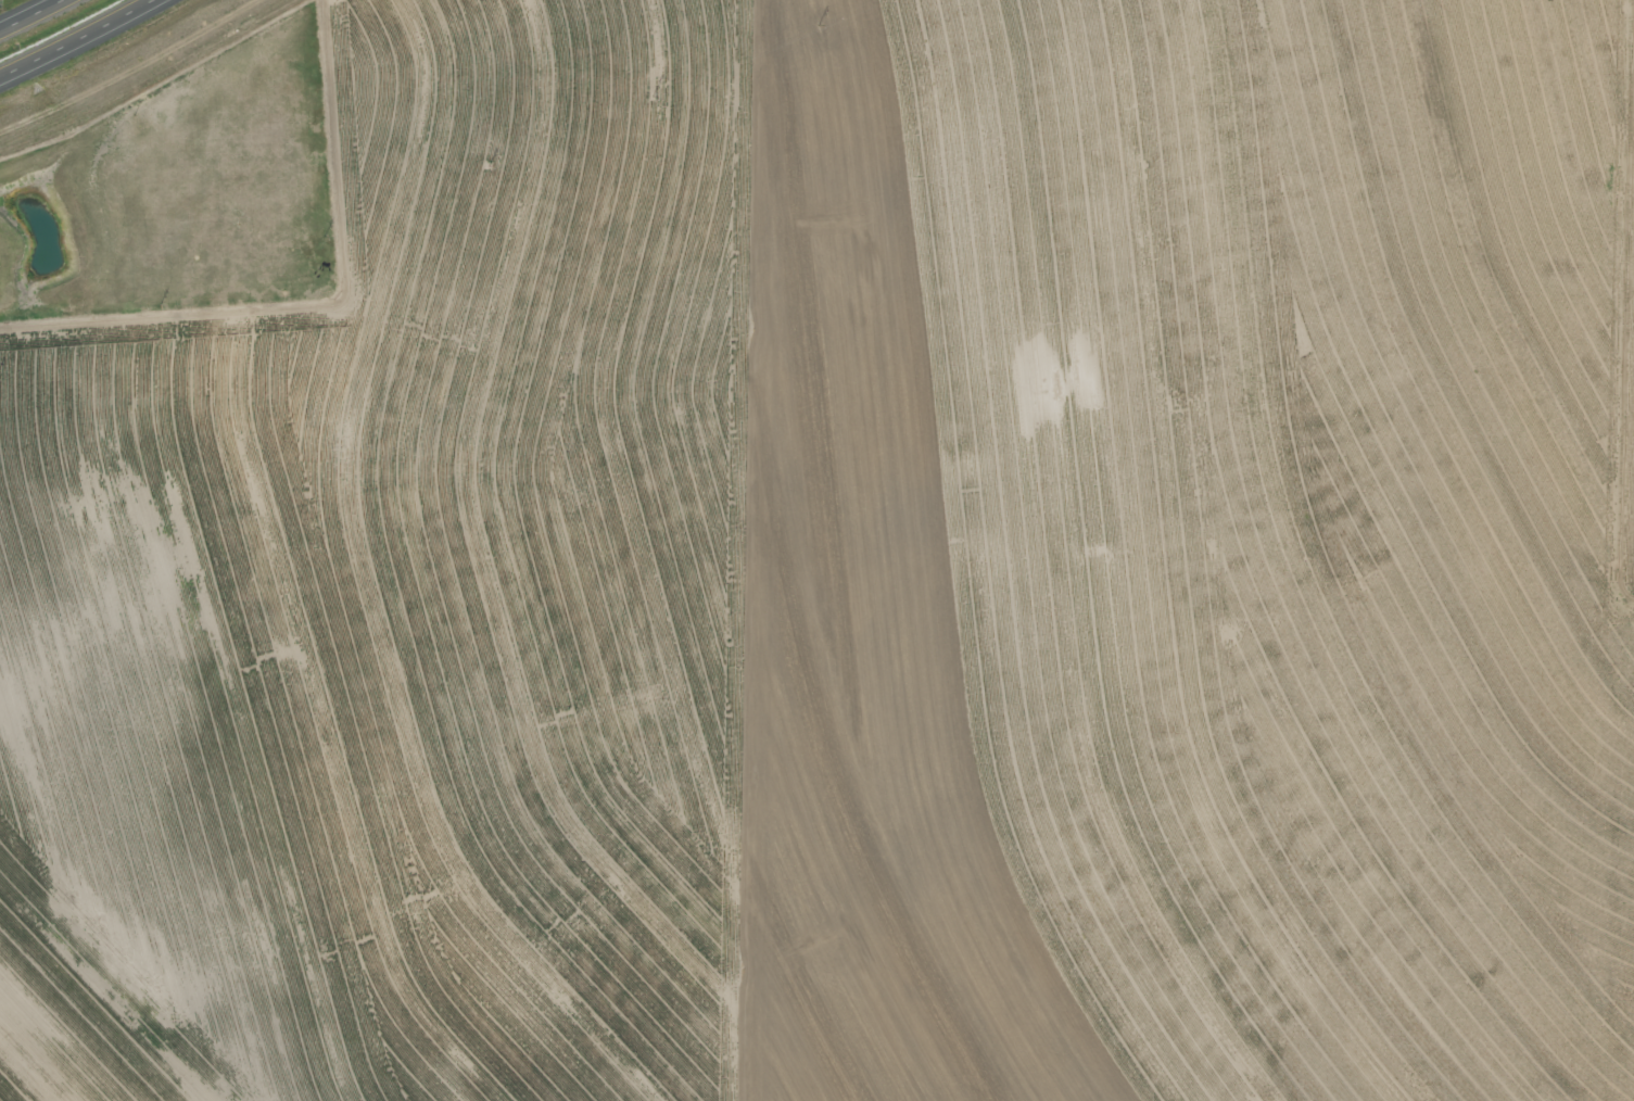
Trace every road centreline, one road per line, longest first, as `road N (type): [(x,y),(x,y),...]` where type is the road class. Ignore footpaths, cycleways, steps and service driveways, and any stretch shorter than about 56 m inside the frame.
road 1 (residential): [(0,130),(79,99),(257,0)]
road 2 (trunk): [(0,78),(154,0)]

